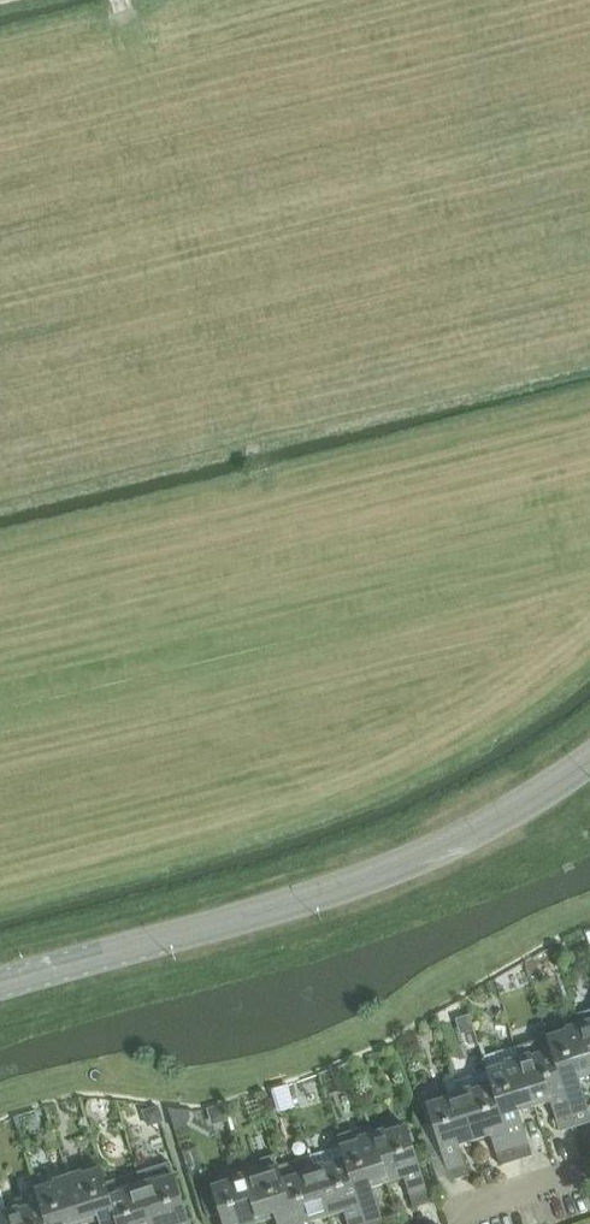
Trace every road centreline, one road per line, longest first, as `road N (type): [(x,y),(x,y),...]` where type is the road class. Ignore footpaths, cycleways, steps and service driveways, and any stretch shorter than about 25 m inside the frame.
road 1 (secondary): [(0,985),(378,873),(486,826),(589,764)]
road 2 (residential): [(457,1223),(462,1212),(589,1169)]

